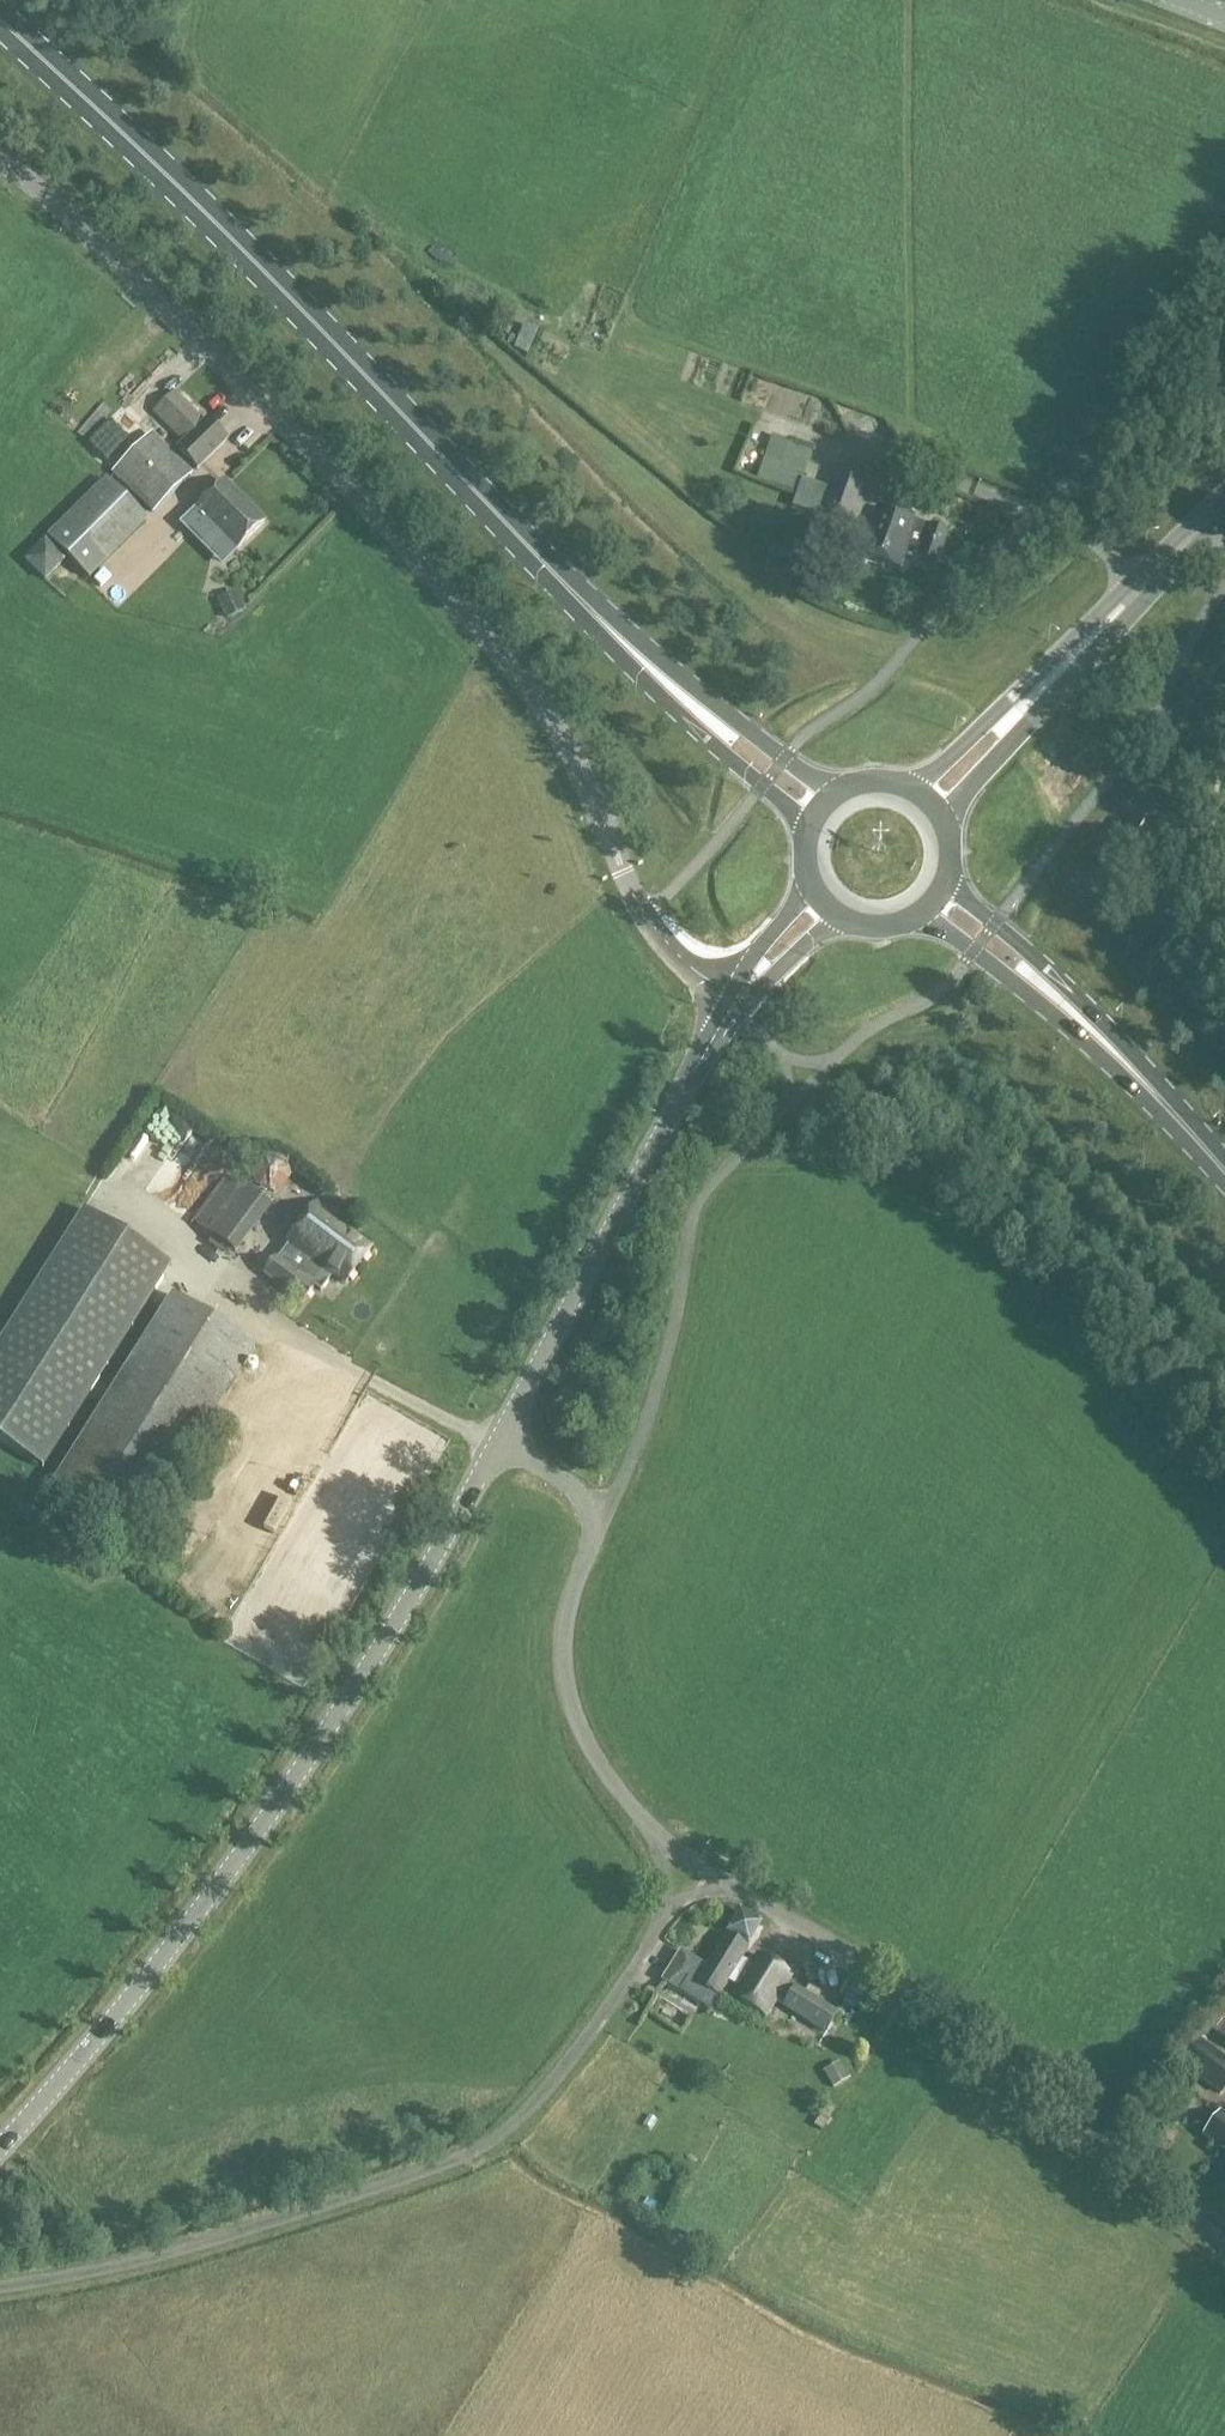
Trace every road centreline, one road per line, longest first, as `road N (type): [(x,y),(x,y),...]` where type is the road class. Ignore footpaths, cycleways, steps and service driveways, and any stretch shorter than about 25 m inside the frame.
road 1 (unclassified): [(733,1003),(683,967),(645,923),(593,790),(509,663),(207,344),(0,163)]
road 2 (tertiary): [(0,2150),(179,1940),(370,1661),(495,1442)]
road 3 (unclassified): [(0,2288),(134,2258),(498,2142),(538,2103),(667,1916)]
road 4 (primary): [(476,498),(0,17)]
road 5 (unclassified): [(1224,2243),(1051,2092),(862,1961),(740,1893)]
road 6 (tertiary): [(495,1442),(733,1003)]
road 7 (unclassified): [(653,1835),(576,1740),(566,1697),(568,1606),(602,1523),(495,1442)]
road 8 (primary): [(476,498),(567,606),(764,788),(798,830)]
road 9 (primary): [(832,787),(783,763),(476,498)]
road 10 (tertiary): [(950,823),(971,784),(1135,595)]
road 11 (tertiary): [(1135,595),(920,788)]
road 12 (primary): [(1224,1171),(1052,991)]
road 13 (primary): [(920,923),(1003,975),(1052,991)]
road 14 (primary): [(1052,991),(1028,954),(950,888)]
road 15 (tertiary): [(733,1003),(820,915)]

